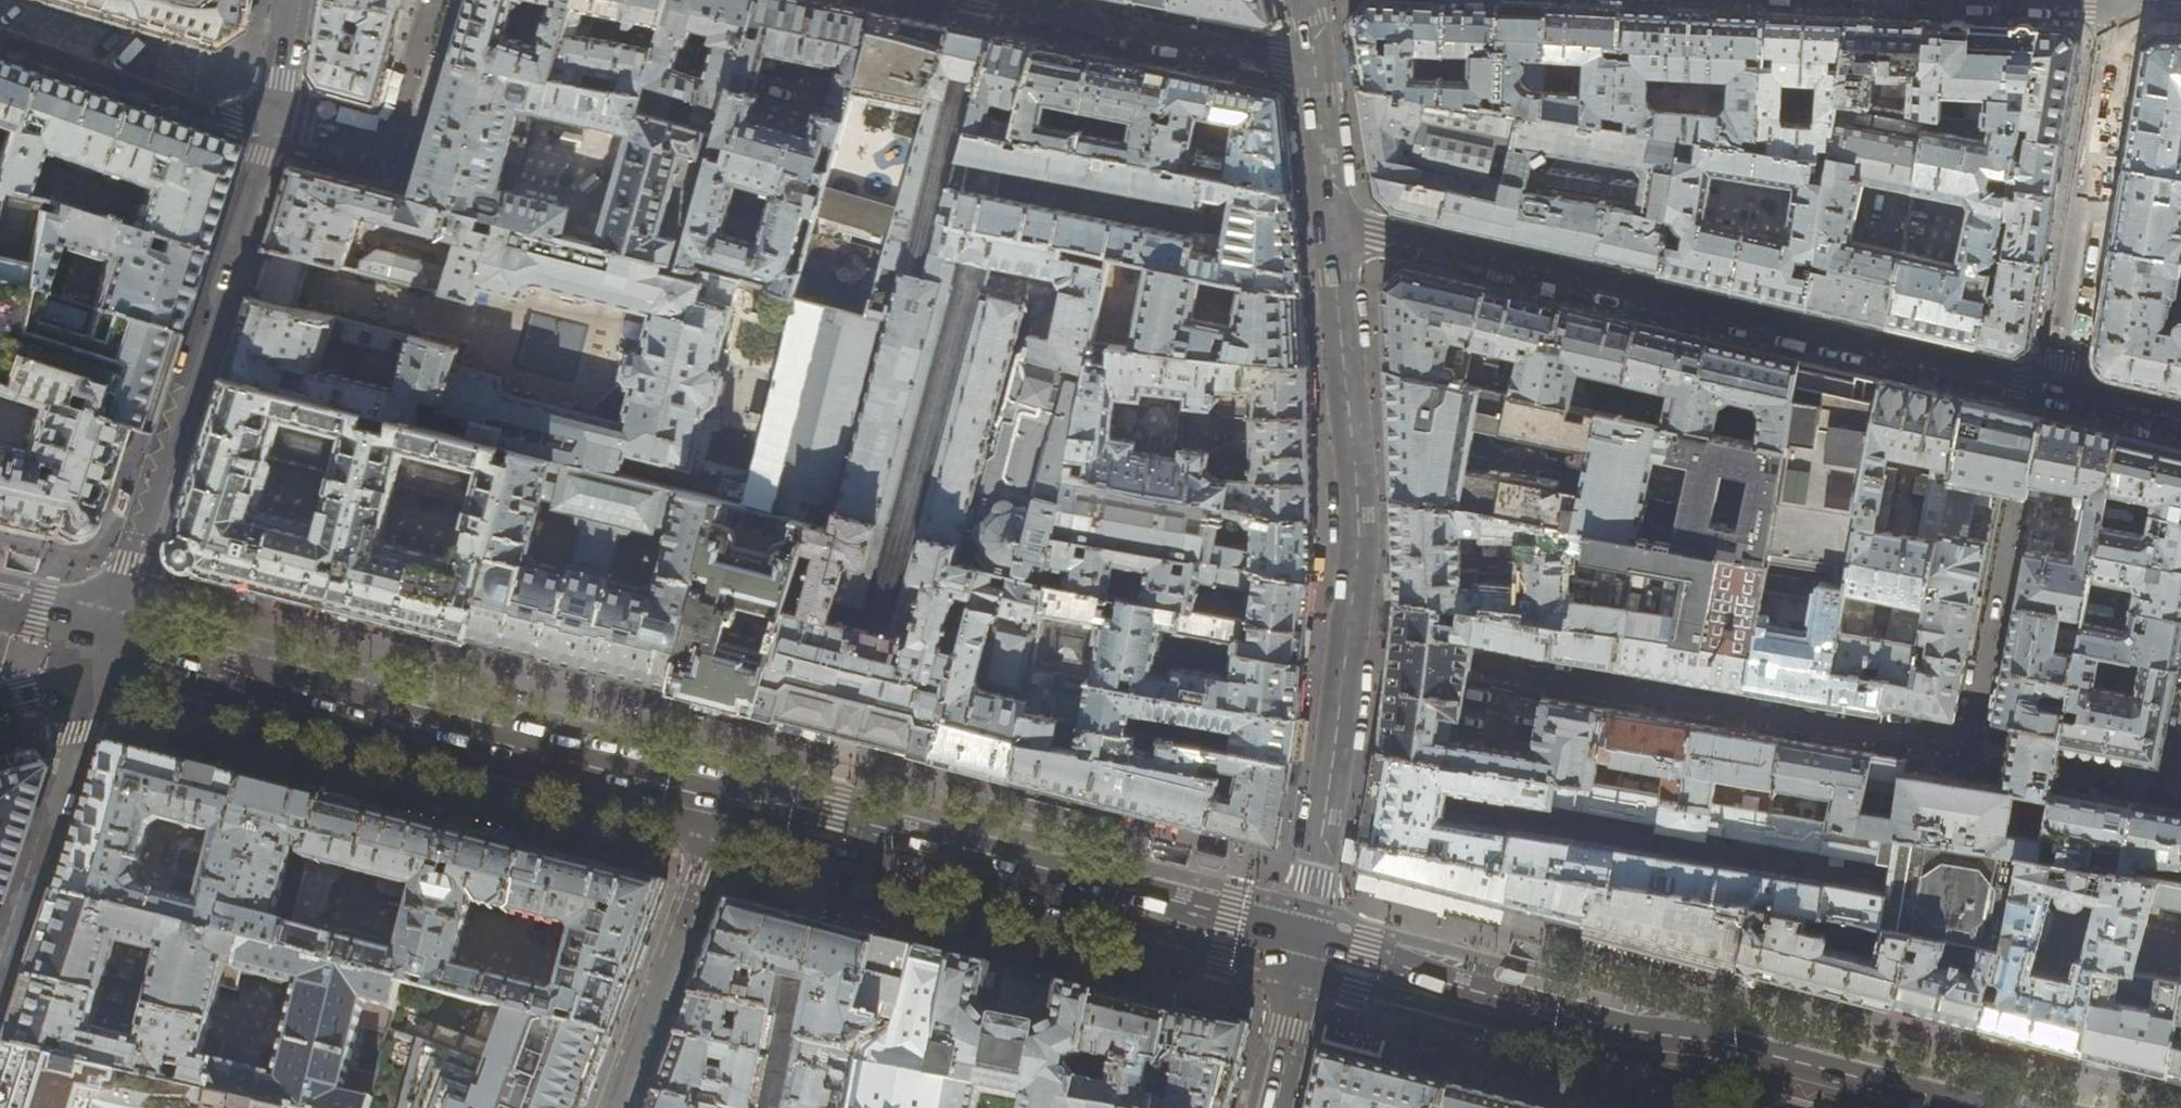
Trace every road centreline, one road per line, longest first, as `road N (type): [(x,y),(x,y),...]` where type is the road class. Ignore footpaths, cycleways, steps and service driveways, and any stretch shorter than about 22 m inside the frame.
road 1 (residential): [(2180,421),(1332,227)]
road 2 (tertiary): [(1302,955),(1358,540),(1332,227)]
road 3 (primary): [(1889,1107),(1302,955)]
road 4 (primary): [(1302,955),(721,810)]
road 5 (residential): [(271,124),(105,634)]
road 6 (primary): [(721,810),(245,690)]
road 7 (residential): [(1316,68),(965,0)]
road 8 (residential): [(615,1107),(721,810)]
road 9 (residential): [(90,679),(0,961)]
road 10 (residential): [(271,124),(0,36)]
road 11 (residential): [(271,124),(387,150),(435,0)]
road 12 (tertiary): [(1332,227),(1316,68)]
road 13 (secondary): [(1267,1107),(1302,955)]
road 14 (primary): [(90,679),(245,690)]
road 15 (primary): [(245,690),(173,651),(105,634)]
road 16 (residential): [(288,0),(271,124)]

